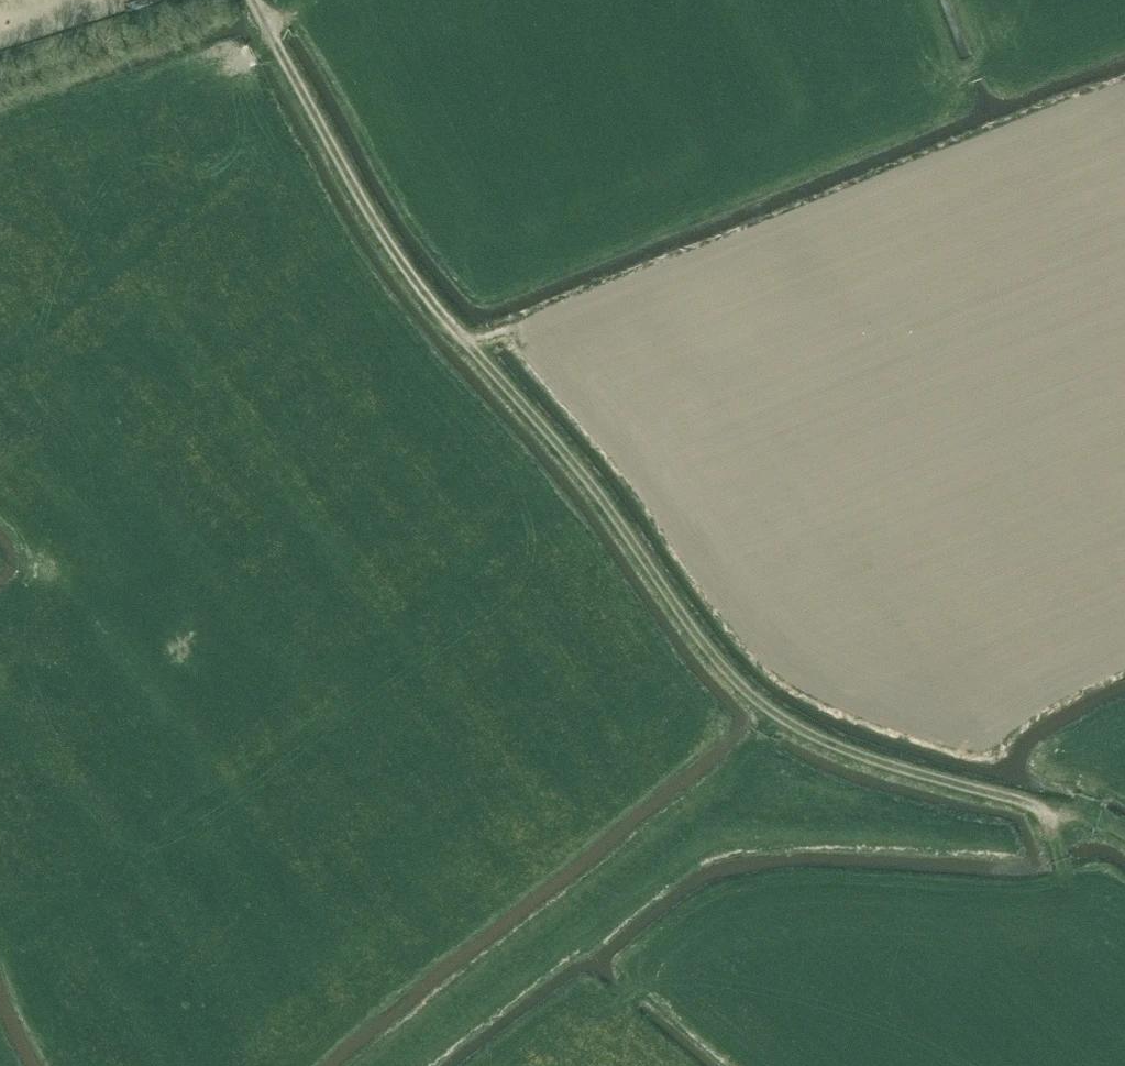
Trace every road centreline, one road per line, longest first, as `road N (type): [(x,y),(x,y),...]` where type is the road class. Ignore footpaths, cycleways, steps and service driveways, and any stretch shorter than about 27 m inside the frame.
road 1 (track): [(255,0),(406,267),(573,460),(741,686),(818,738),(858,755),(1124,837)]

